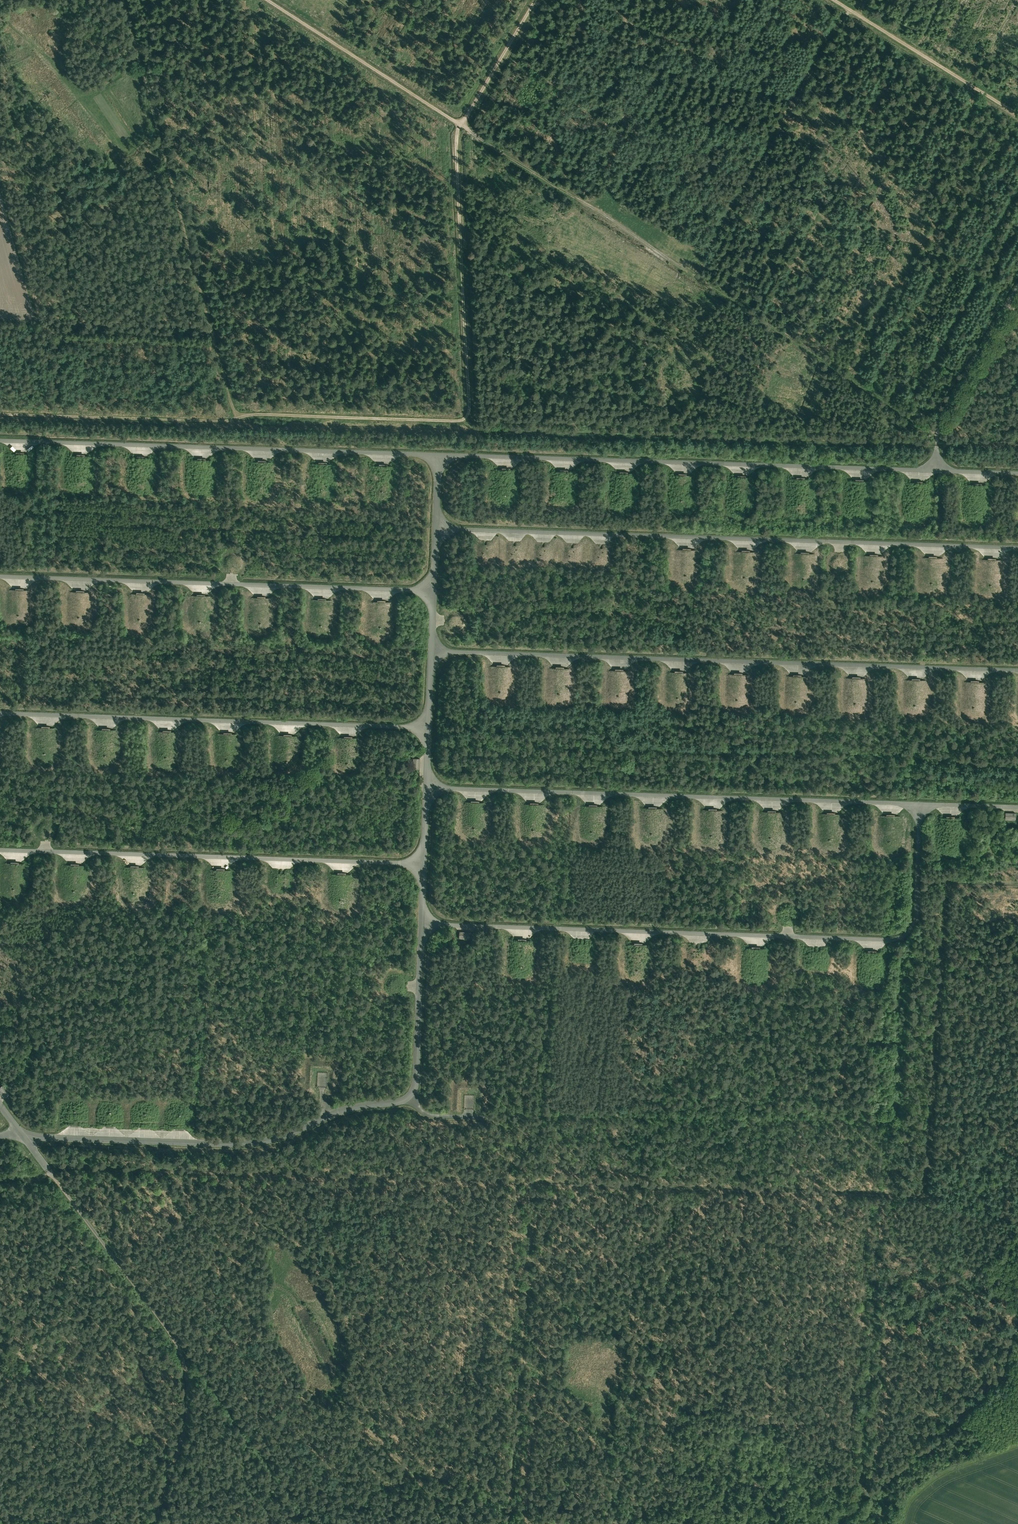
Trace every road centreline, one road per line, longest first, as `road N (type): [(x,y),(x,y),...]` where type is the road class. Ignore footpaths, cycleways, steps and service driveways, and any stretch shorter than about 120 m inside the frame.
road 1 (track): [(1017,888),(951,885),(929,1201),(52,1173),(39,1182),(0,1183)]
road 2 (track): [(936,437),(465,422)]
road 3 (track): [(465,422),(456,140),(535,0)]
road 4 (track): [(123,0),(236,419)]
road 5 (track): [(1017,1328),(998,1380),(835,1523)]
road 6 (track): [(0,414),(236,419)]
road 7 (track): [(236,419),(465,422)]
road 8 (track): [(270,0),(460,124)]
road 9 (track): [(834,0),(1017,113)]

